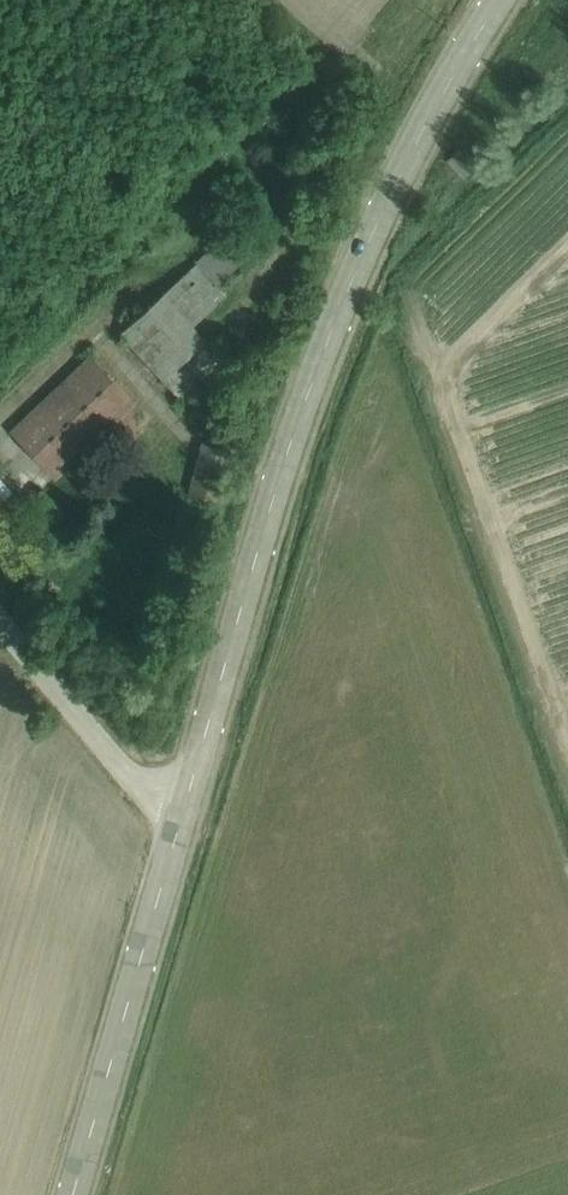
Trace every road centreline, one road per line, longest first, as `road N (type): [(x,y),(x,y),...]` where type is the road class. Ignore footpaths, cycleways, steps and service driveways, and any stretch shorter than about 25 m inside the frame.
road 1 (tertiary): [(501,0),(420,135),(326,348),(185,804)]
road 2 (tertiary): [(185,804),(73,1194)]
road 3 (unclassified): [(0,626),(137,784),(185,804)]

